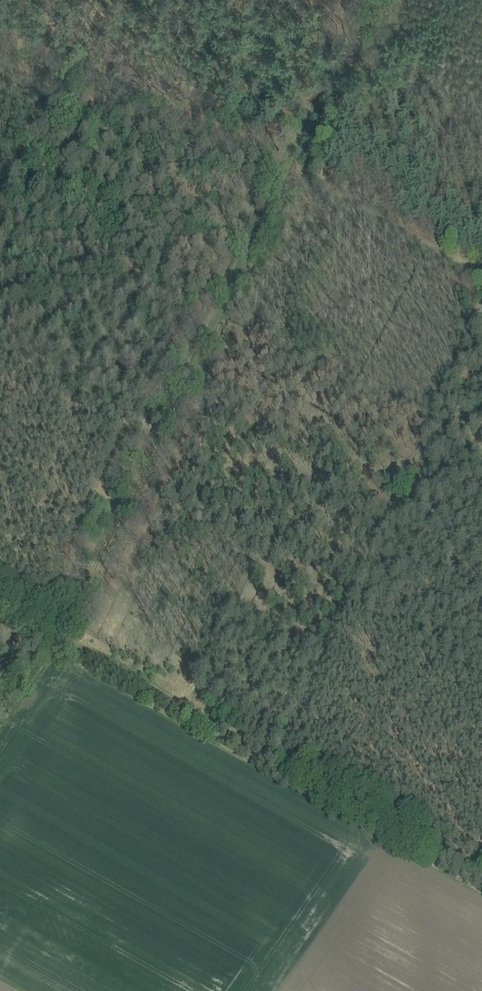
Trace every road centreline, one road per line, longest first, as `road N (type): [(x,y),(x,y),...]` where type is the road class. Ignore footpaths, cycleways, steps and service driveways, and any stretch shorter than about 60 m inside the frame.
road 1 (track): [(481,869),(0,601)]
road 2 (track): [(373,0),(291,167)]

